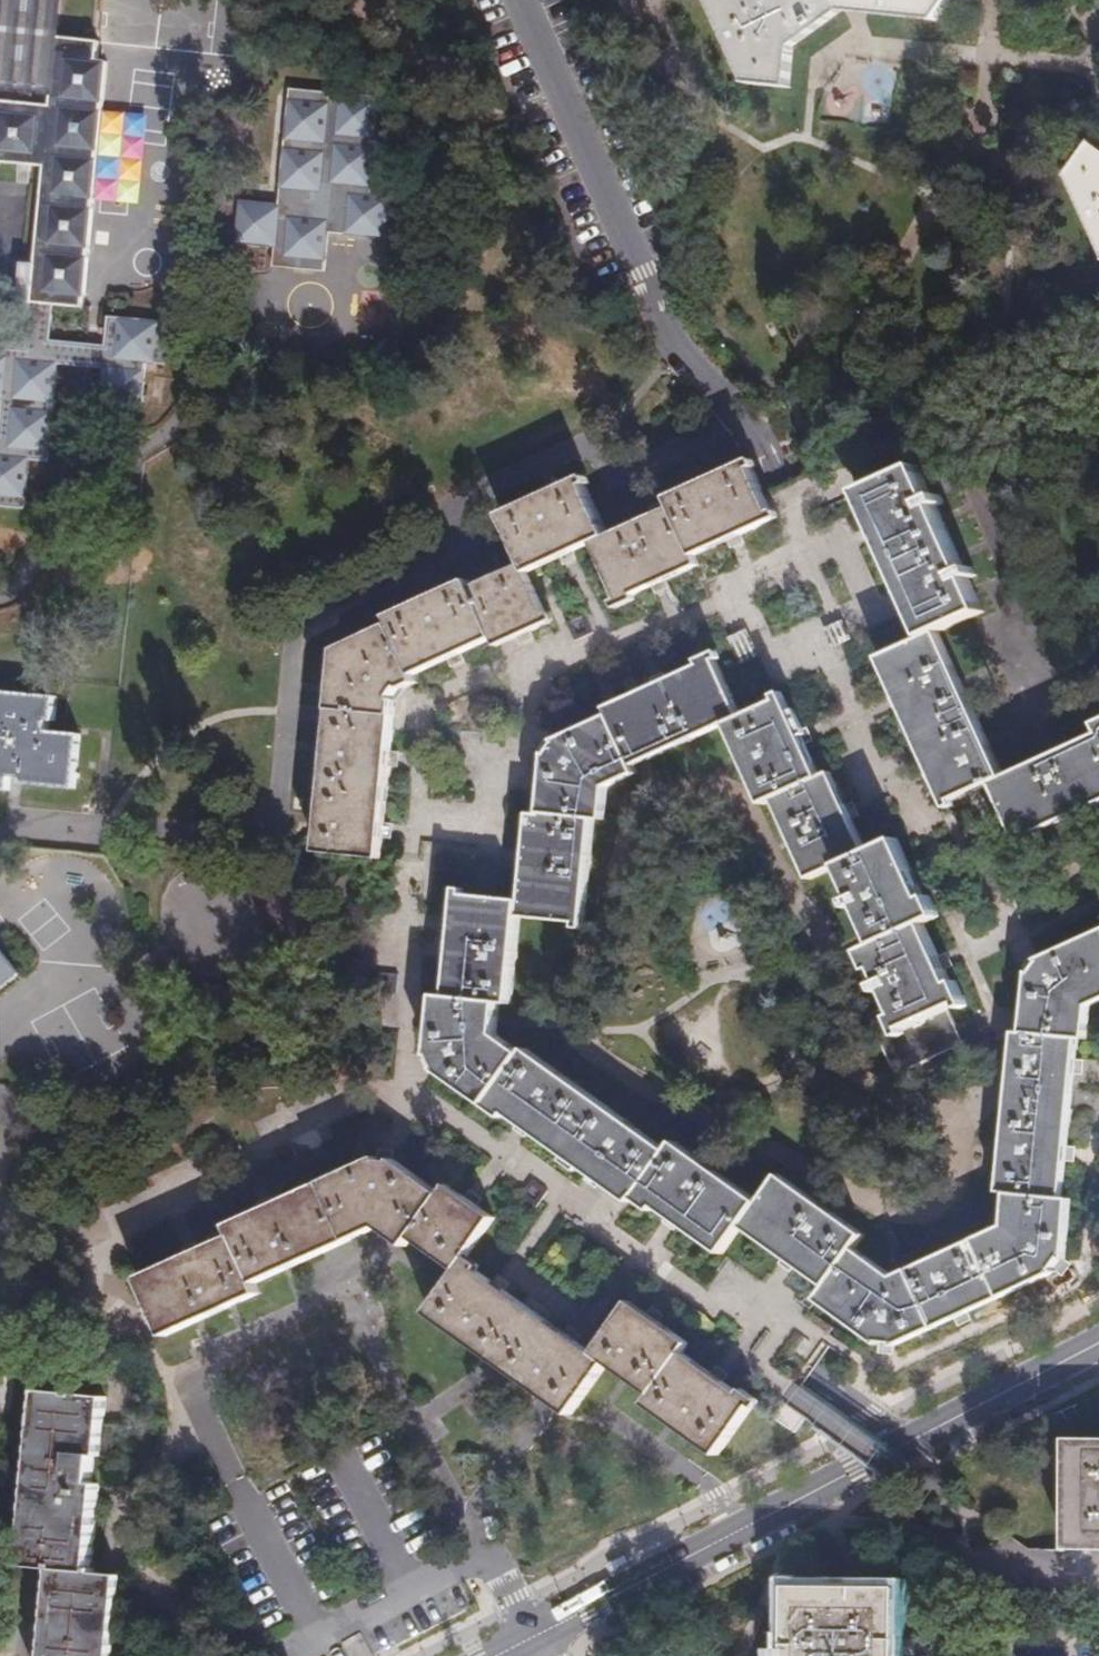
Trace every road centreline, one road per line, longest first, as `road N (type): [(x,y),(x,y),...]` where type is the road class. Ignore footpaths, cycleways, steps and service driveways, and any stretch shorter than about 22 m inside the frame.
road 1 (tertiary): [(1098,1341),(530,1636)]
road 2 (residential): [(740,423),(667,343),(517,0)]

